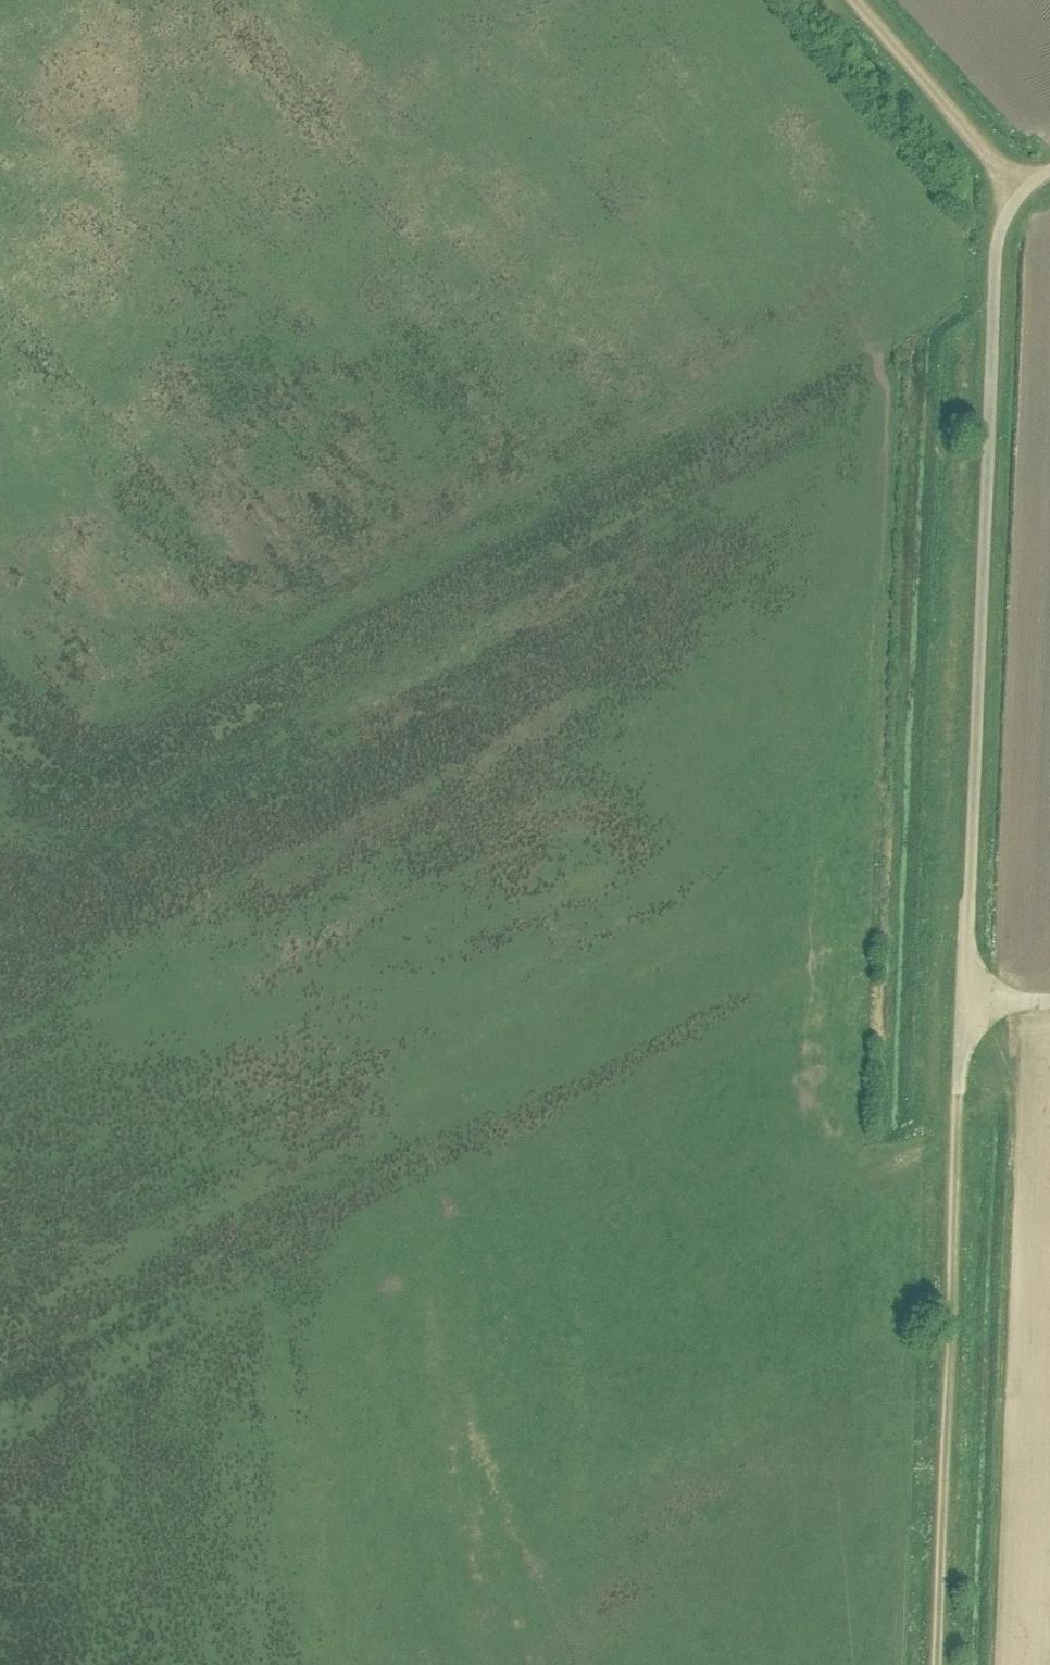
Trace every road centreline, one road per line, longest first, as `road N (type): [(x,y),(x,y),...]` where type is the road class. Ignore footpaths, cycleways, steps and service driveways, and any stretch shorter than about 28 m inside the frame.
road 1 (unclassified): [(962,1000),(996,242),(1018,195),(1049,173)]
road 2 (track): [(957,1098),(936,1664)]
road 3 (track): [(1018,195),(856,0)]

